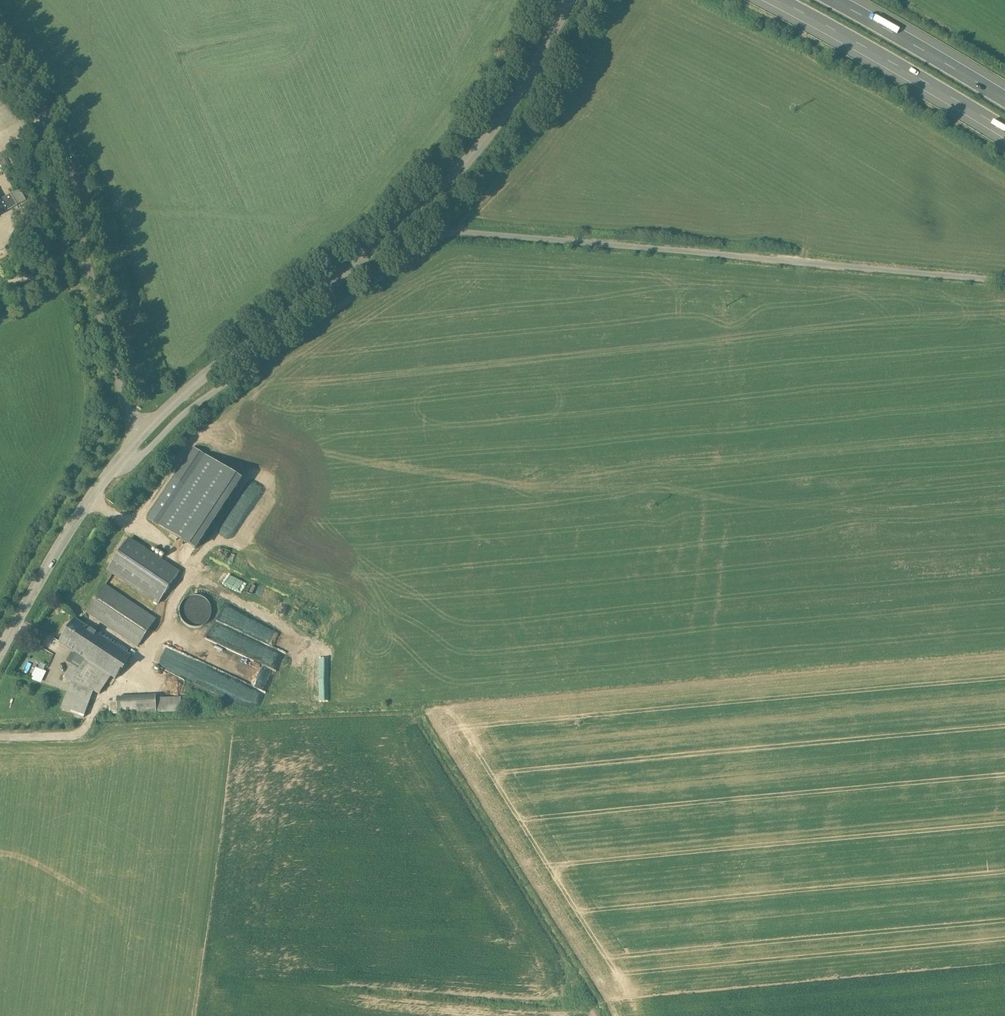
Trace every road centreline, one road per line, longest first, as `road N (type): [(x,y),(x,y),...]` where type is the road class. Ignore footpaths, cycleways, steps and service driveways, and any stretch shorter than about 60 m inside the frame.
road 1 (unclassified): [(133,446),(140,456),(190,409),(450,231),(1004,279)]
road 2 (unclassified): [(133,446),(193,387),(412,221),(463,170),(520,98),(573,0)]
road 3 (unclassified): [(0,56),(56,139),(133,446)]
road 4 (motorway): [(789,0),(1004,123)]
road 5 (unclassified): [(0,653),(66,533),(133,446)]
road 6 (motorway): [(1004,91),(850,0)]

